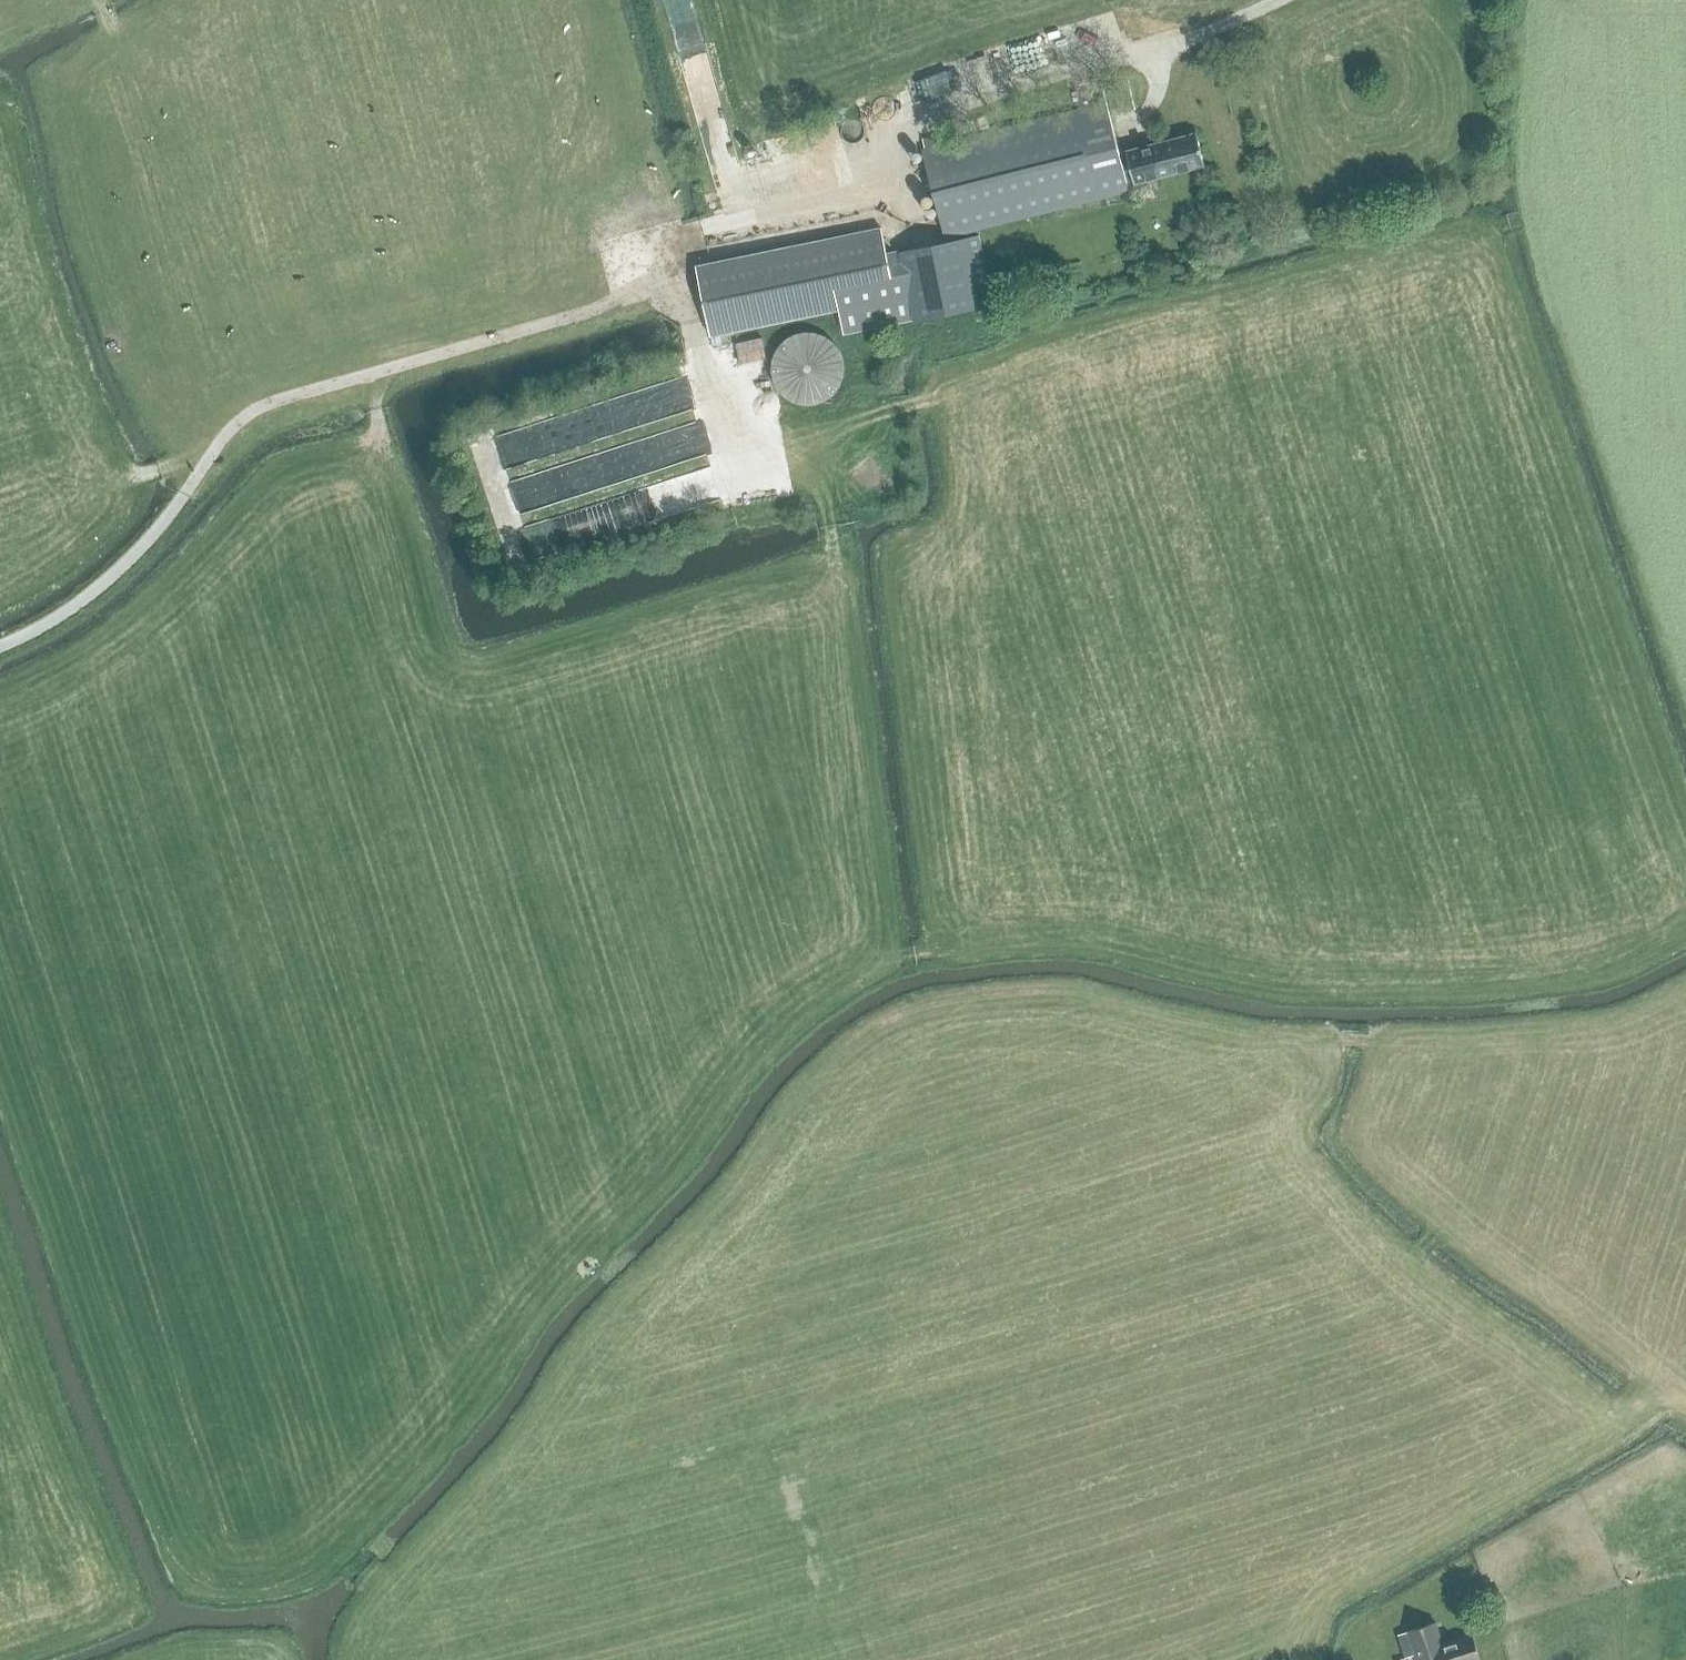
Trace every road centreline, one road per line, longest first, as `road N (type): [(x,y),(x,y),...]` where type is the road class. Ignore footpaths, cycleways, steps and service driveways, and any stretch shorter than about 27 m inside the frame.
road 1 (track): [(908,184),(675,236),(635,293),(263,407),(223,439),(125,564),(67,612),(0,648)]

